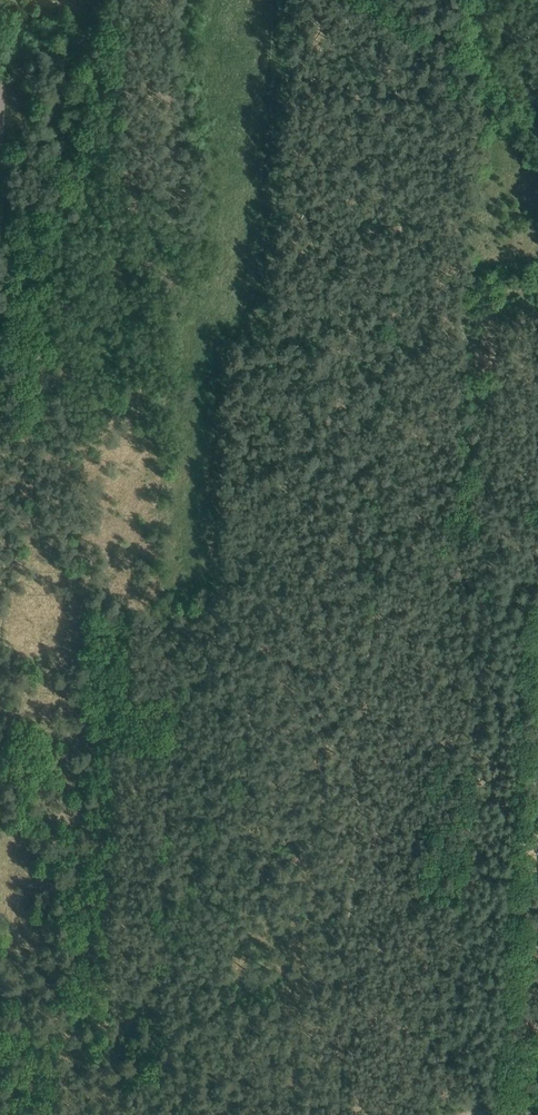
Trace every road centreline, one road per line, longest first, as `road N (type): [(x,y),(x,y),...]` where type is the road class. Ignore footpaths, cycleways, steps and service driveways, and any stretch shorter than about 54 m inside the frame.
road 1 (track): [(537,131),(412,22)]

